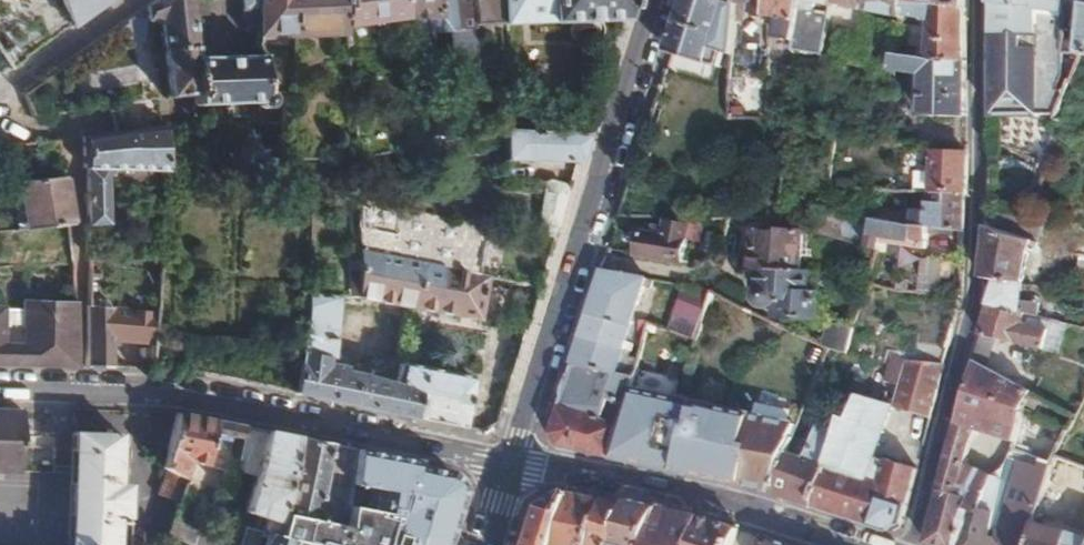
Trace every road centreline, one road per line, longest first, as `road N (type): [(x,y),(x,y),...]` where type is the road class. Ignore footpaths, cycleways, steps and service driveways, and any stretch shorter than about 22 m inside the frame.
road 1 (residential): [(976,0),(976,294),(911,544)]
road 2 (residential): [(512,466),(198,395),(0,389)]
road 3 (residential): [(512,466),(654,0)]
road 4 (residential): [(859,544),(672,490),(512,466)]
road 5 (residential): [(130,0),(0,89)]

